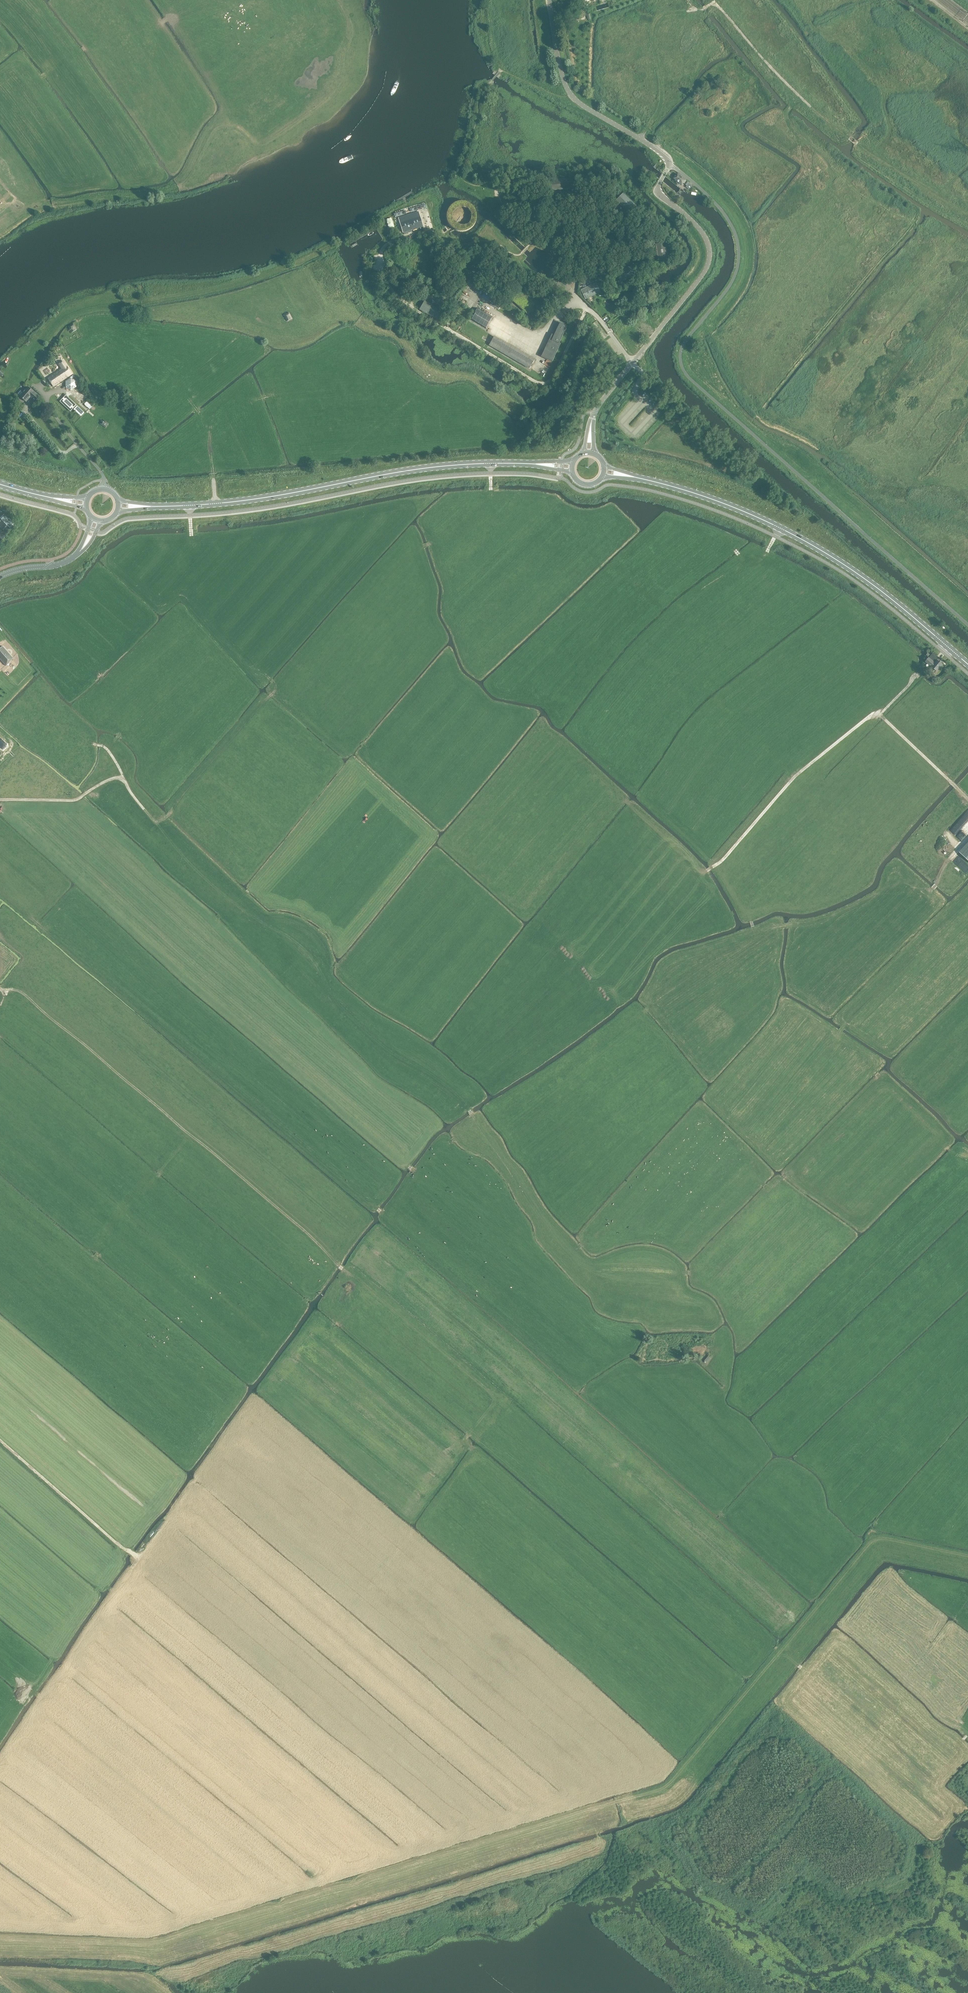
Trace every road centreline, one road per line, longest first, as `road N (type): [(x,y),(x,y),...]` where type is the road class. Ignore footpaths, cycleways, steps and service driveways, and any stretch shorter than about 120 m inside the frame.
road 1 (track): [(967,1558),(887,1543),(870,1548),(667,1786),(154,1943),(0,1939)]
road 2 (unclassified): [(967,625),(686,375),(683,345),(730,285),(738,246),(719,207),(669,165)]
road 3 (primary): [(967,664),(896,602),(799,537),(647,480)]
road 4 (primary): [(174,506),(422,468),(524,463)]
road 5 (unclassified): [(594,412),(708,265),(702,233),(658,191),(669,165)]
road 6 (unclassified): [(669,165),(656,148),(573,98),(550,0)]
road 7 (track): [(139,1558),(0,1440)]

